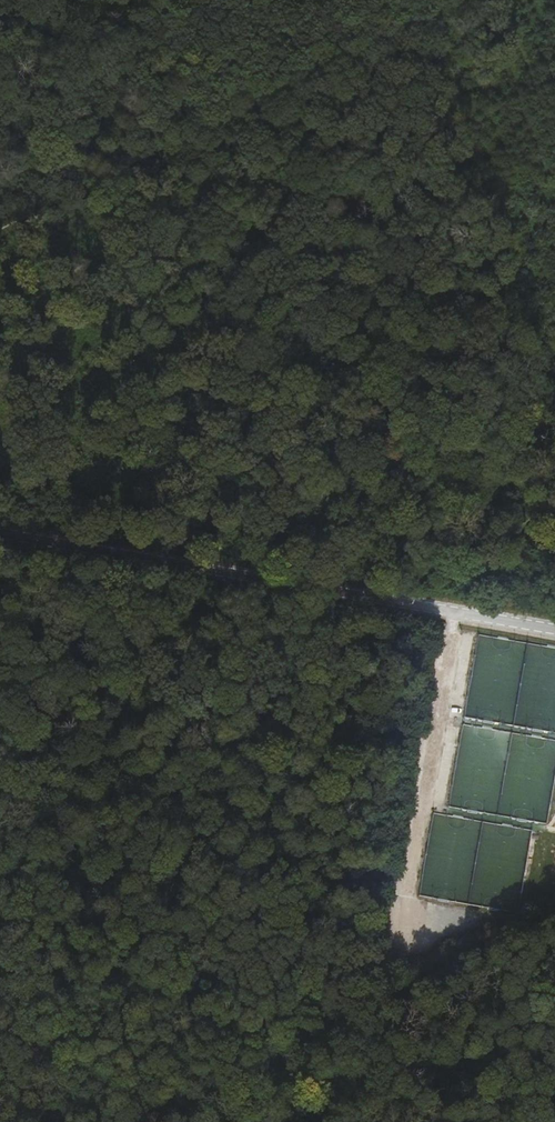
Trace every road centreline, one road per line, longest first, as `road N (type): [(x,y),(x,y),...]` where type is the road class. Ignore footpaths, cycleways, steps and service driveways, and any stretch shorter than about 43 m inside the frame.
road 1 (unclassified): [(0,533),(554,631)]
road 2 (track): [(0,224),(481,0)]
road 3 (track): [(508,948),(140,1121)]

